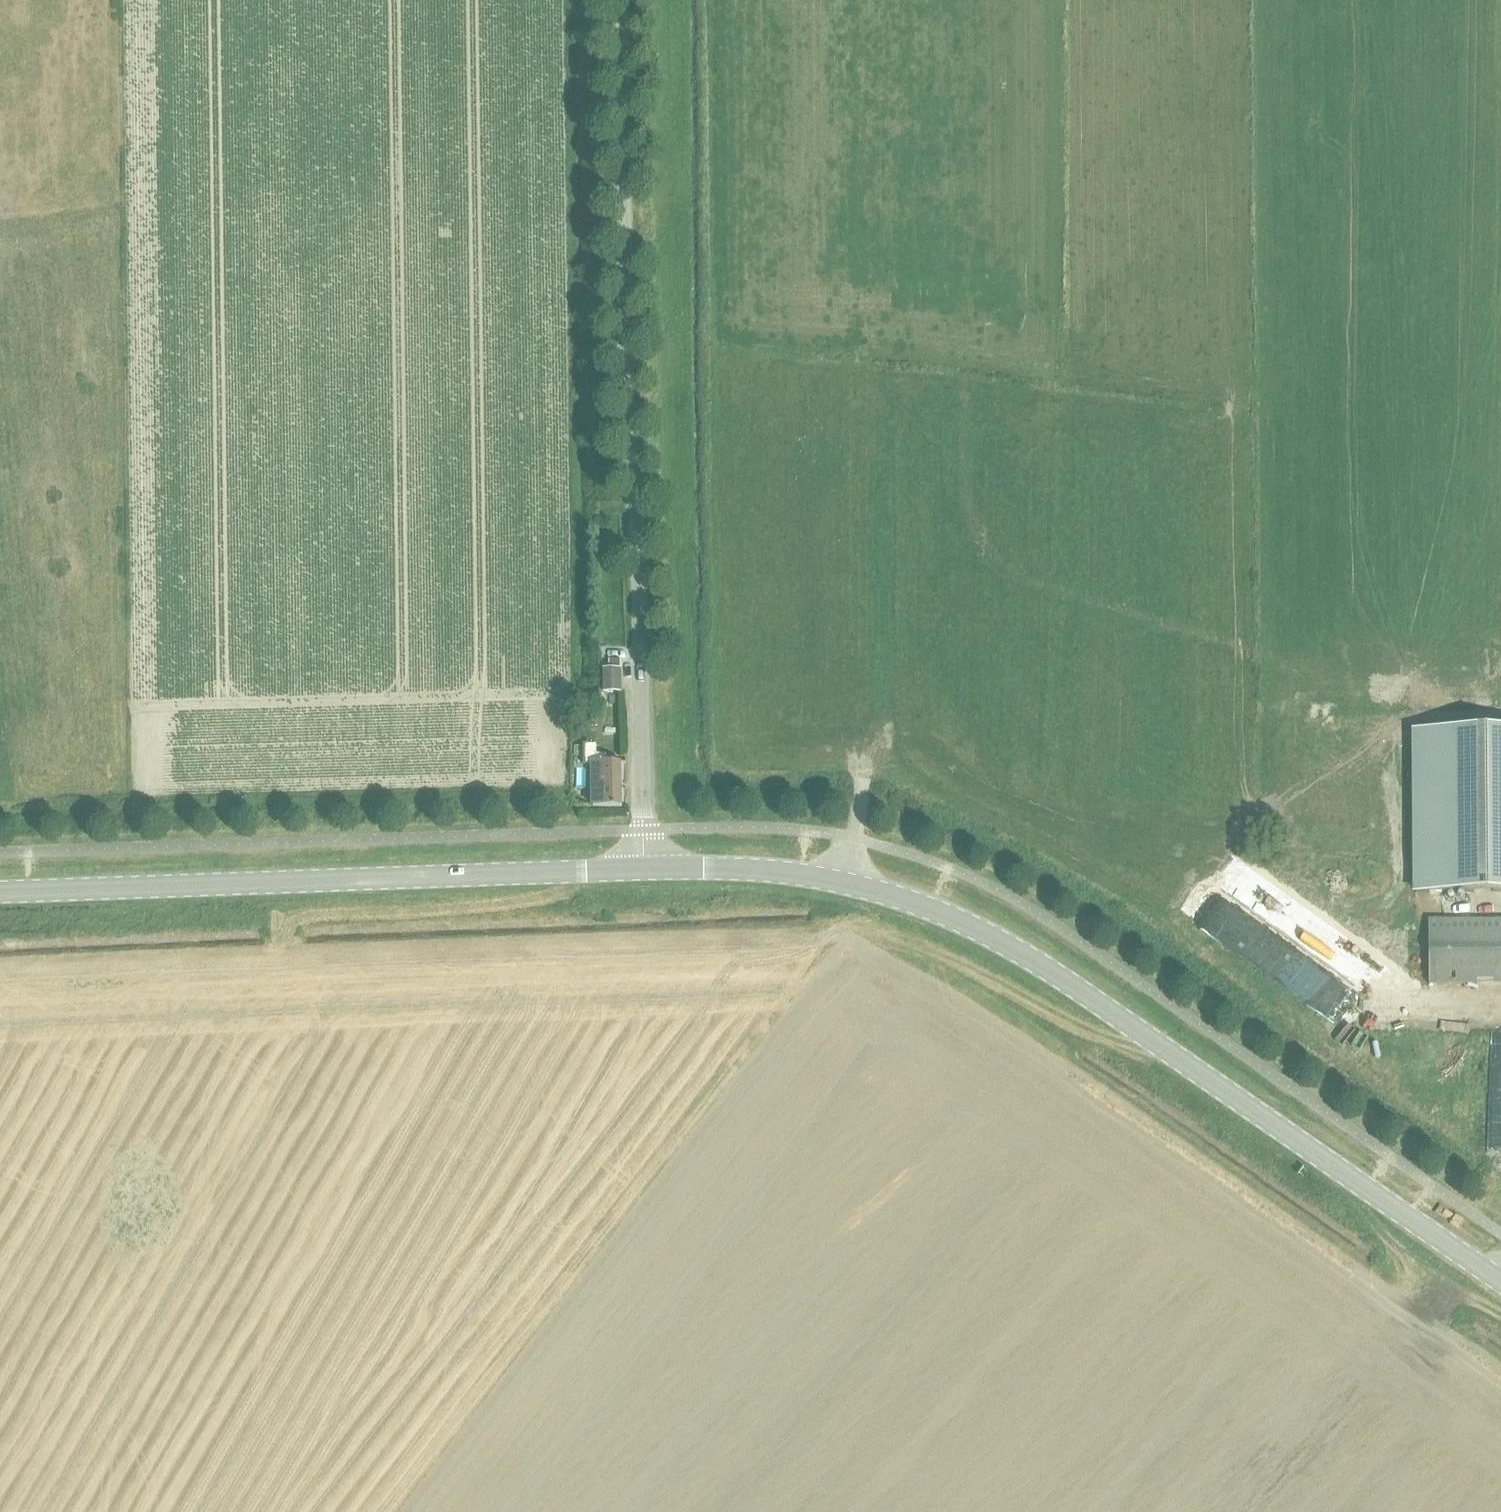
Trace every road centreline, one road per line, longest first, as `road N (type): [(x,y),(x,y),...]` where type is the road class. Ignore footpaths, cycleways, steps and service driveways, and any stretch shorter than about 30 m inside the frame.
road 1 (secondary): [(1500,1283),(981,931),(846,884),(777,872),(643,868)]
road 2 (unclassified): [(643,868),(624,0)]
road 3 (secondary): [(0,892),(643,868)]

